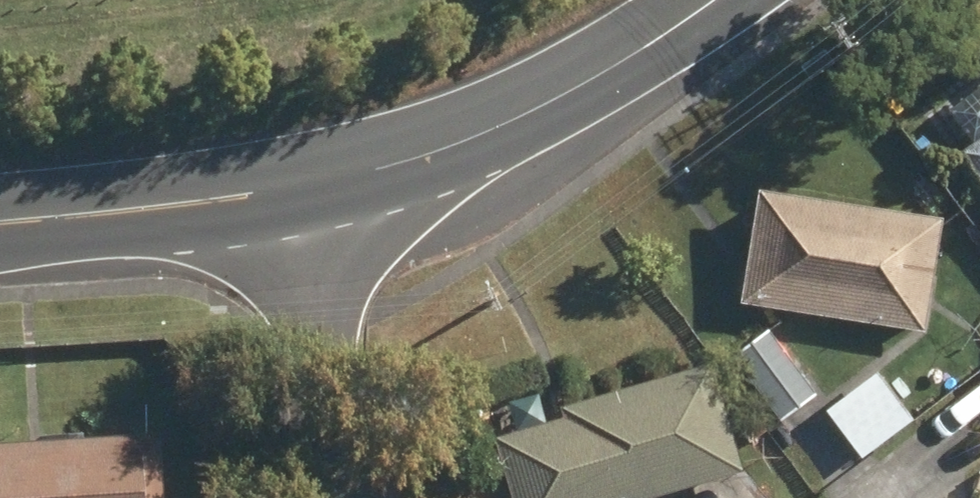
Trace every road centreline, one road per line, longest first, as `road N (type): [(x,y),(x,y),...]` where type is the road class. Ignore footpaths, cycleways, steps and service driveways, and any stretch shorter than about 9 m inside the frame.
road 1 (tertiary): [(299,194),(445,159),(554,109),(713,0)]
road 2 (residential): [(349,497),(299,194)]
road 3 (tertiary): [(0,219),(299,194)]

